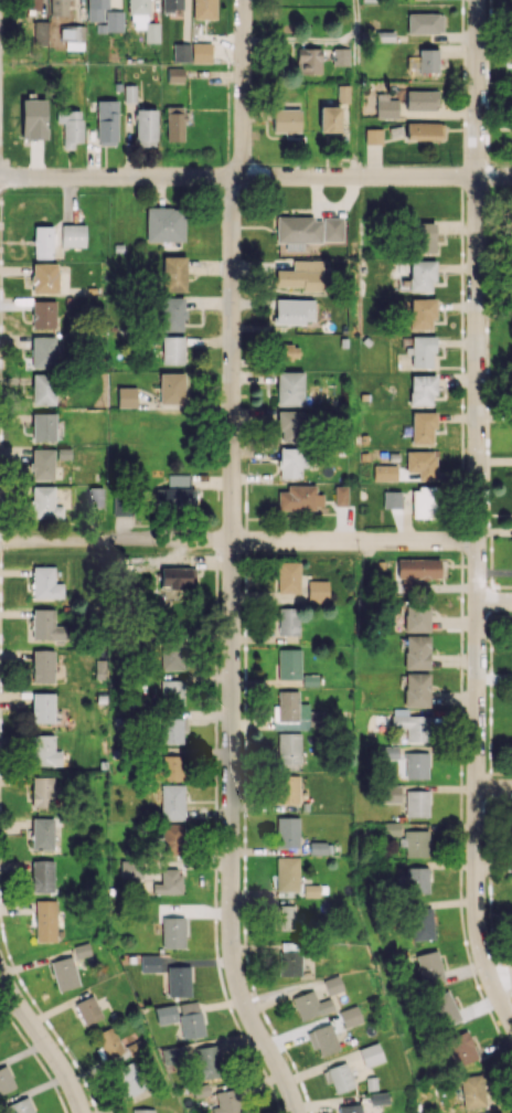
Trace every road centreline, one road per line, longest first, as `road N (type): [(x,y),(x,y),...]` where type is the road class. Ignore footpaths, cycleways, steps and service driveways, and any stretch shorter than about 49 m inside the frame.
road 1 (residential): [(243,0),(244,158),(233,197),(231,932),(245,1006),(298,1112)]
road 2 (residential): [(477,0),(476,894),(481,950),(511,1023)]
road 3 (residential): [(511,176),(0,178)]
road 4 (residential): [(478,540),(0,542)]
road 5 (residential): [(0,970),(82,1112)]

